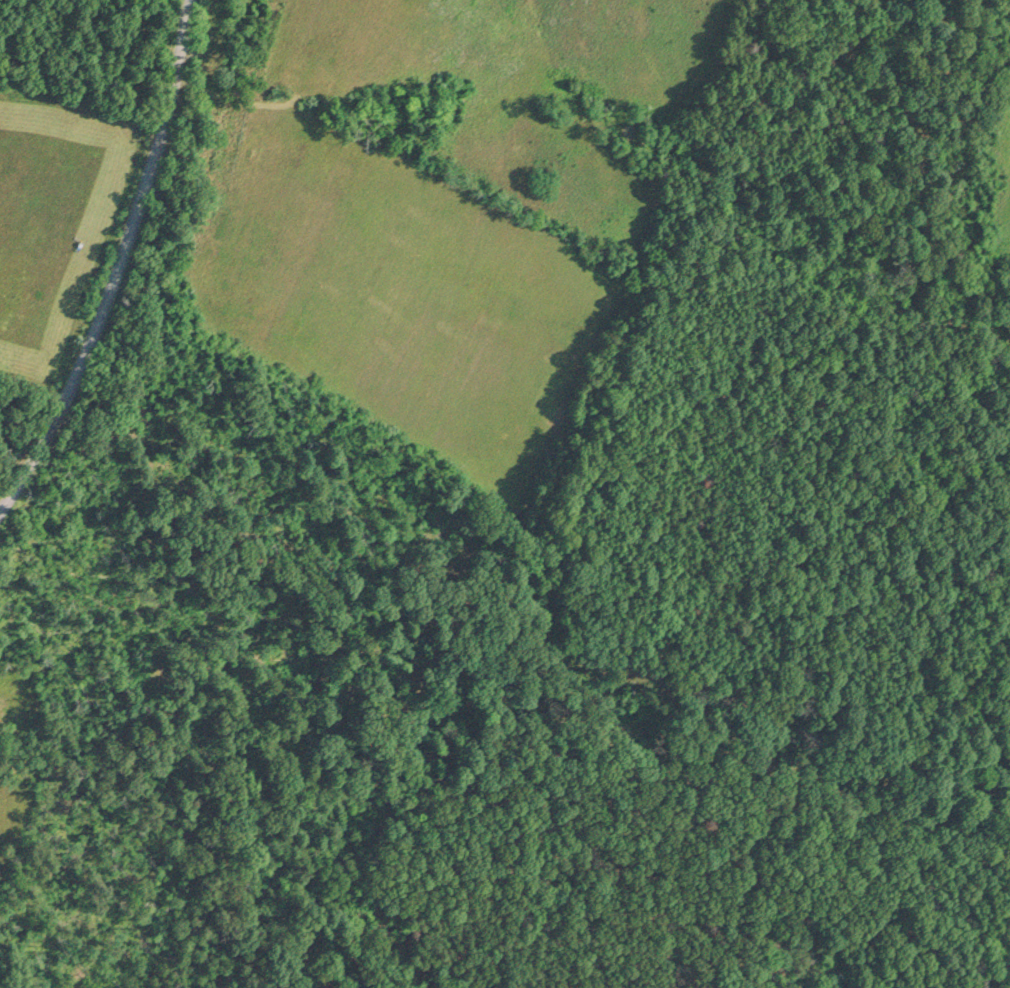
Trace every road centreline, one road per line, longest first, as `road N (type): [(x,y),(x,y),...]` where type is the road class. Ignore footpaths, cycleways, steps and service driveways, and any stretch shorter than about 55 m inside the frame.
road 1 (residential): [(0,518),(48,444),(90,354),(151,179),(192,0)]

